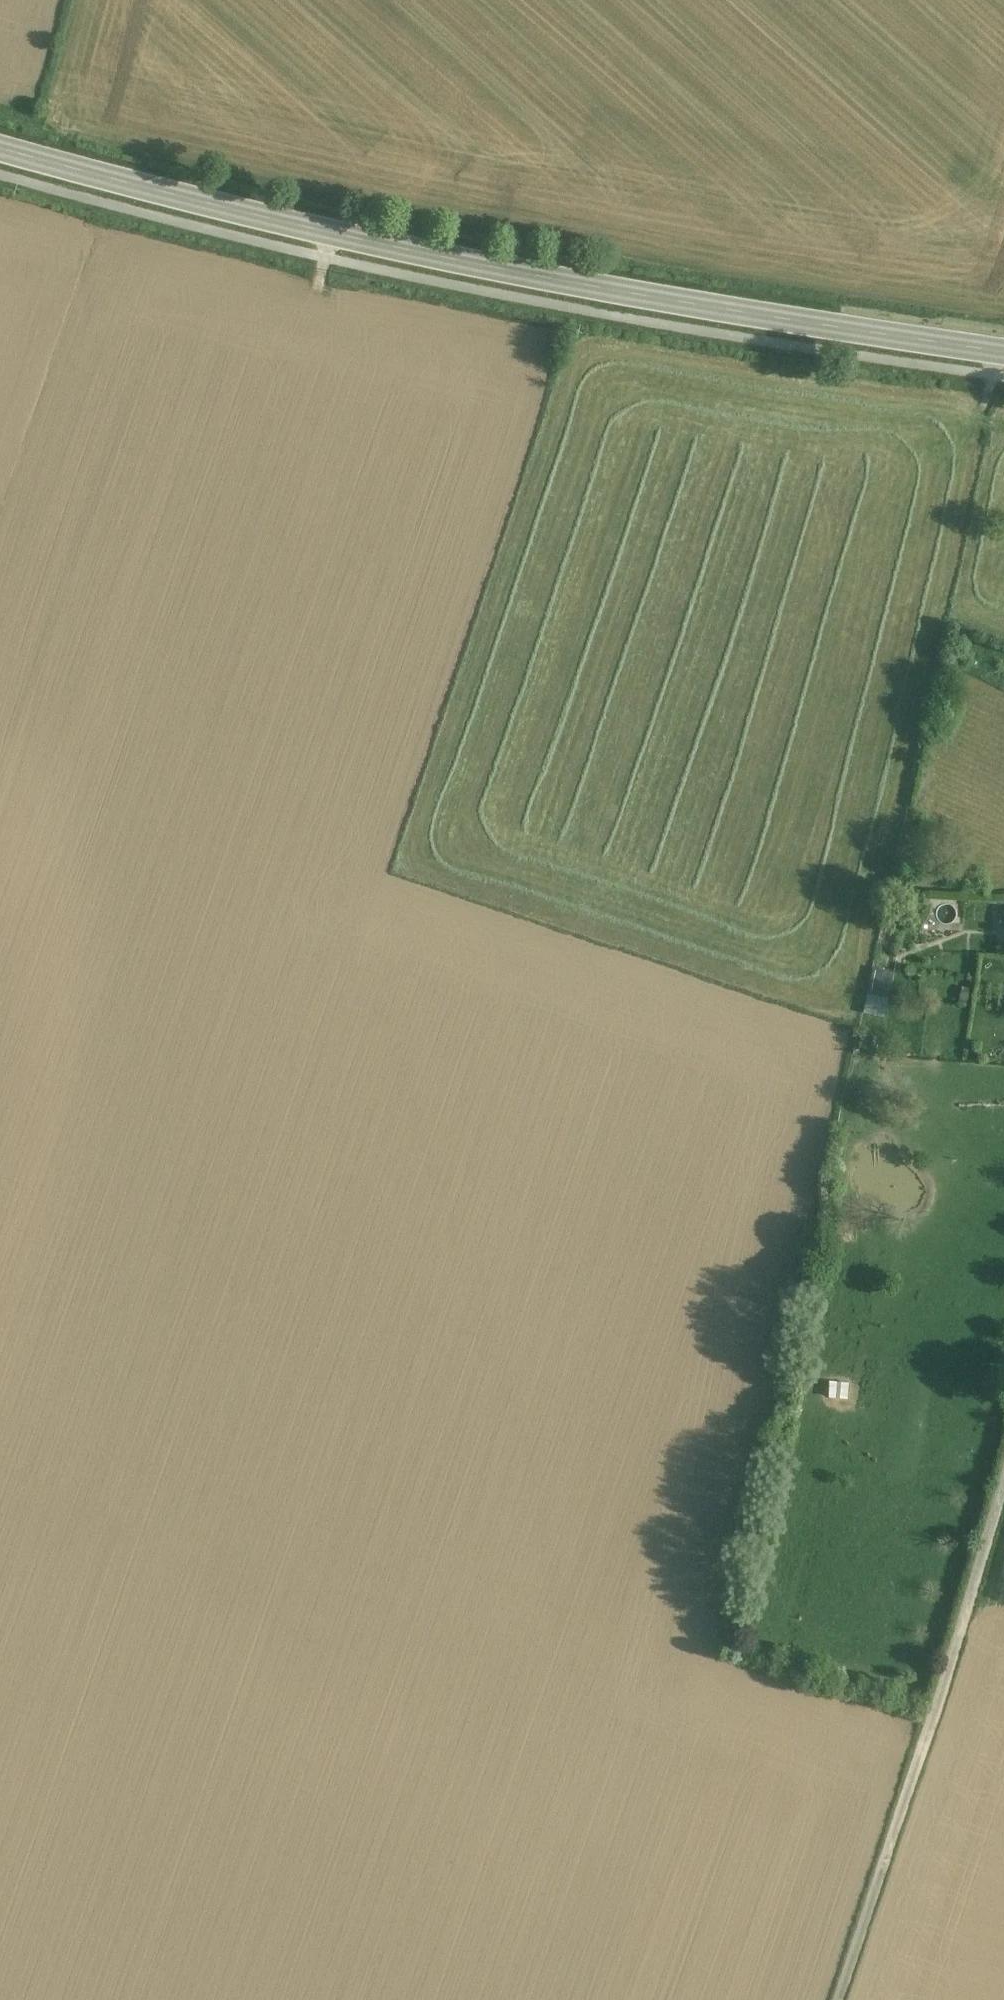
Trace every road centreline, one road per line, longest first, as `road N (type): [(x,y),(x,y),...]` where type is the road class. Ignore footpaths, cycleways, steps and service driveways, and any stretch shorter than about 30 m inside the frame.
road 1 (tertiary): [(1003,350),(411,252),(0,147)]
road 2 (track): [(842,1999),(1003,1494)]

